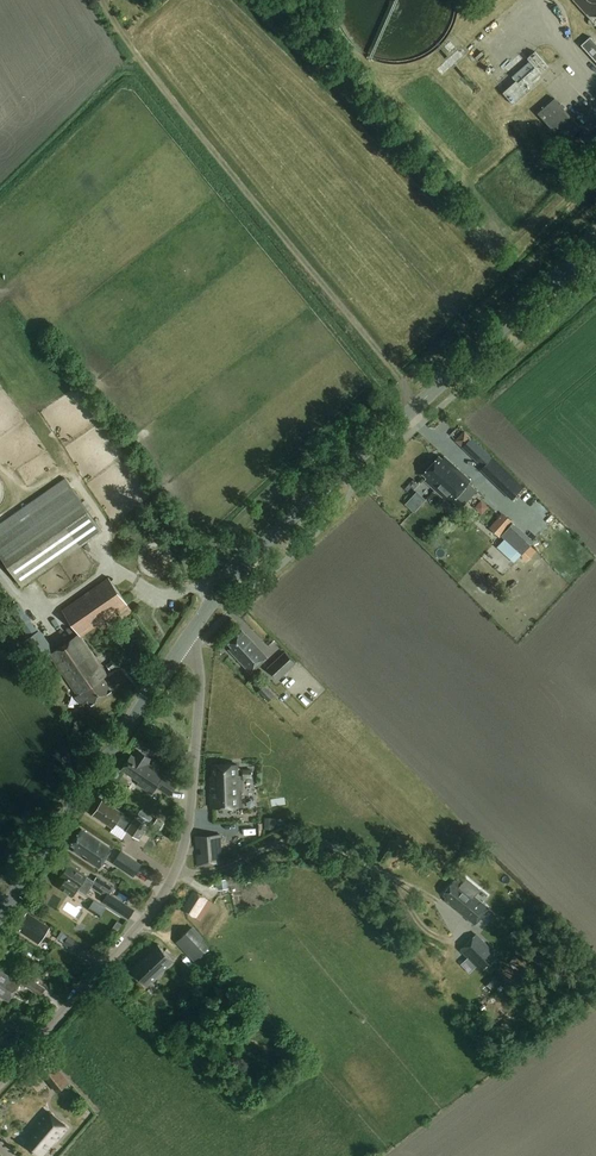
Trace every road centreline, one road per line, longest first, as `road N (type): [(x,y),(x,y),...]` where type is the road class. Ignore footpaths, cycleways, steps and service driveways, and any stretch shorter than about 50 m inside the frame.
road 1 (tertiary): [(185,642),(295,513),(595,244)]
road 2 (track): [(419,428),(393,368),(154,75),(104,0)]
road 3 (unclassified): [(0,1085),(172,881),(189,822),(201,674),(185,642)]
road 4 (tertiary): [(0,918),(185,642)]

